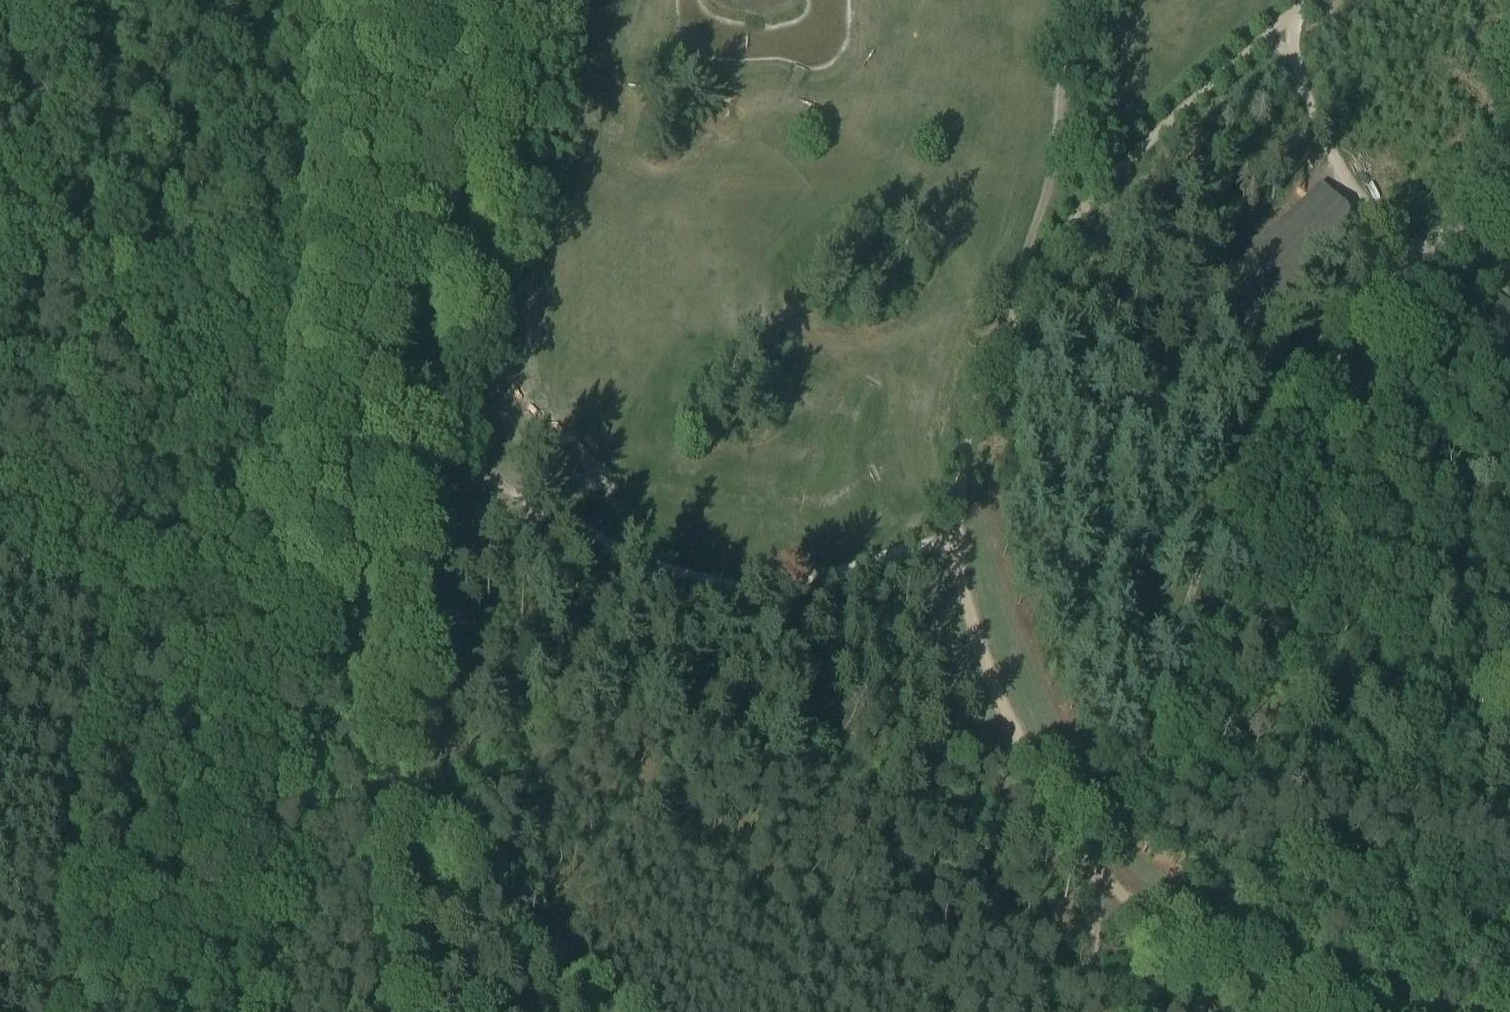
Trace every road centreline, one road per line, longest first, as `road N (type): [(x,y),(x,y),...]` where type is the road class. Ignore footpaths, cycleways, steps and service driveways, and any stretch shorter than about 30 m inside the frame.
road 1 (unclassified): [(248,1011),(346,0)]
road 2 (track): [(44,587),(181,666),(326,716),(400,785)]
road 3 (track): [(301,497),(44,587),(0,563)]

